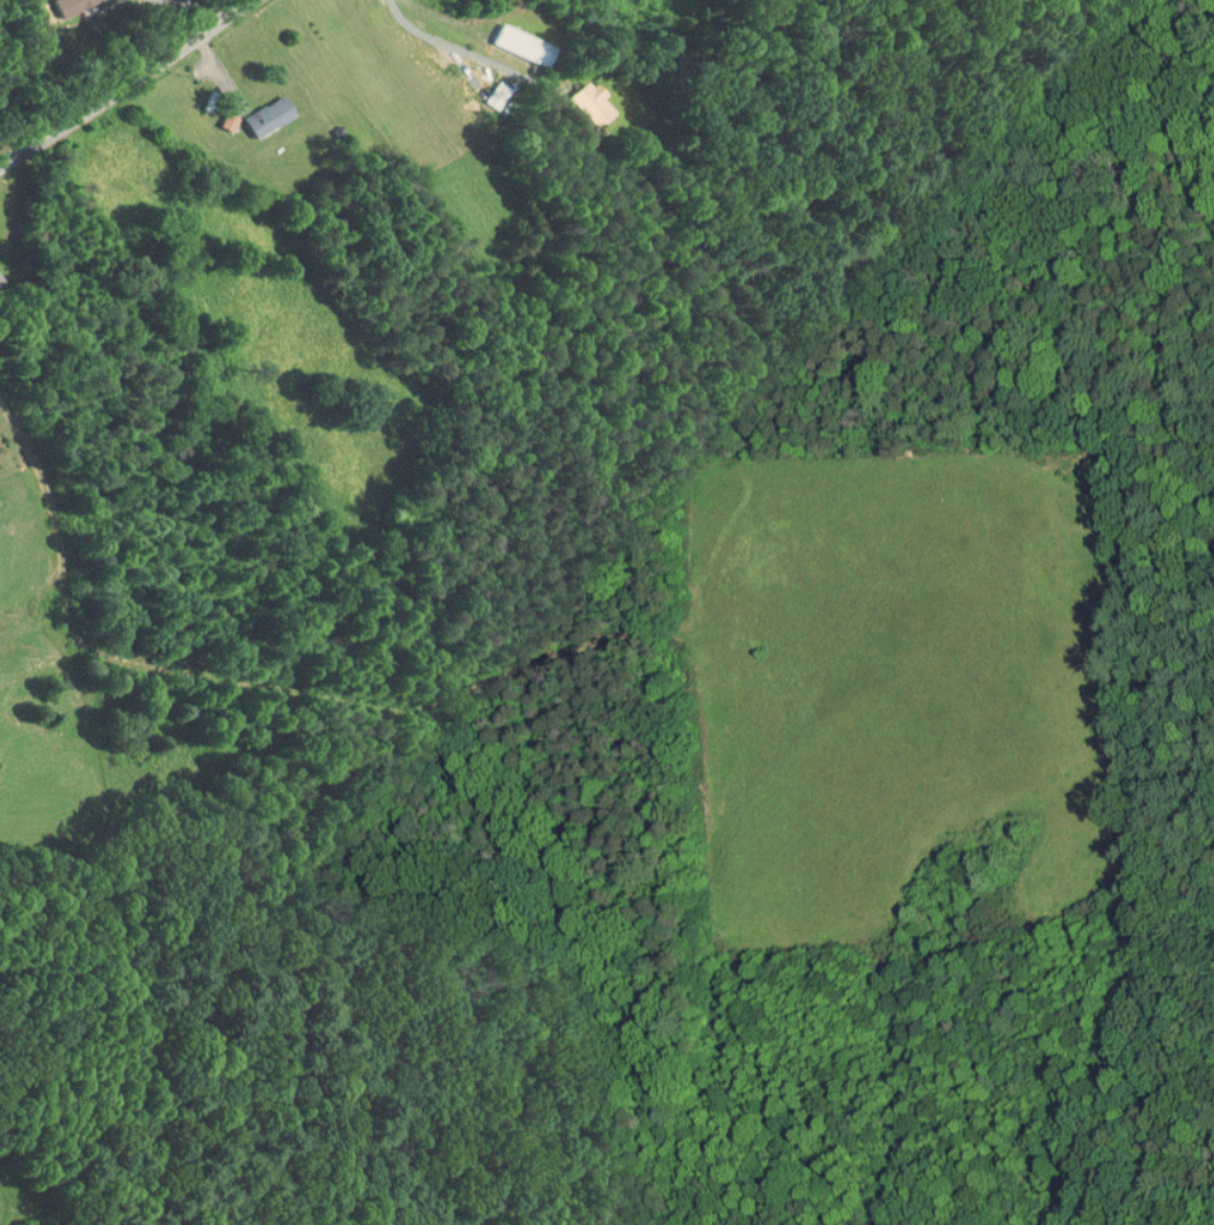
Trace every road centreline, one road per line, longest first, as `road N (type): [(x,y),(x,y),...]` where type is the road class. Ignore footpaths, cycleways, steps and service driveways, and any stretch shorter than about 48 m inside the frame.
road 1 (tertiary): [(0,171),(197,46),(251,0)]

